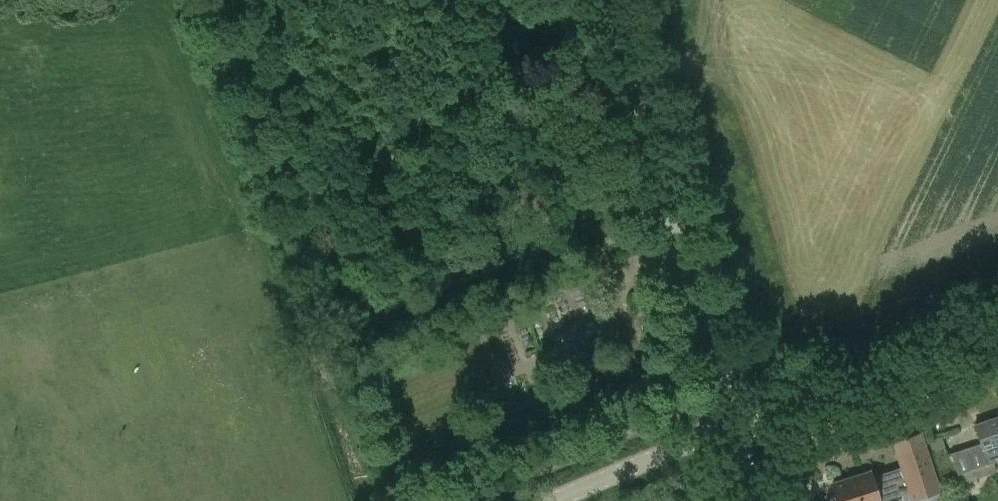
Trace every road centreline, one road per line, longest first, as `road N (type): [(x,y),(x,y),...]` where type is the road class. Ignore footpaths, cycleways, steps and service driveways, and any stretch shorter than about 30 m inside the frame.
road 1 (unclassified): [(733,426),(599,0)]
road 2 (unclassified): [(733,426),(997,327)]
road 3 (unclassified): [(558,500),(733,426)]

